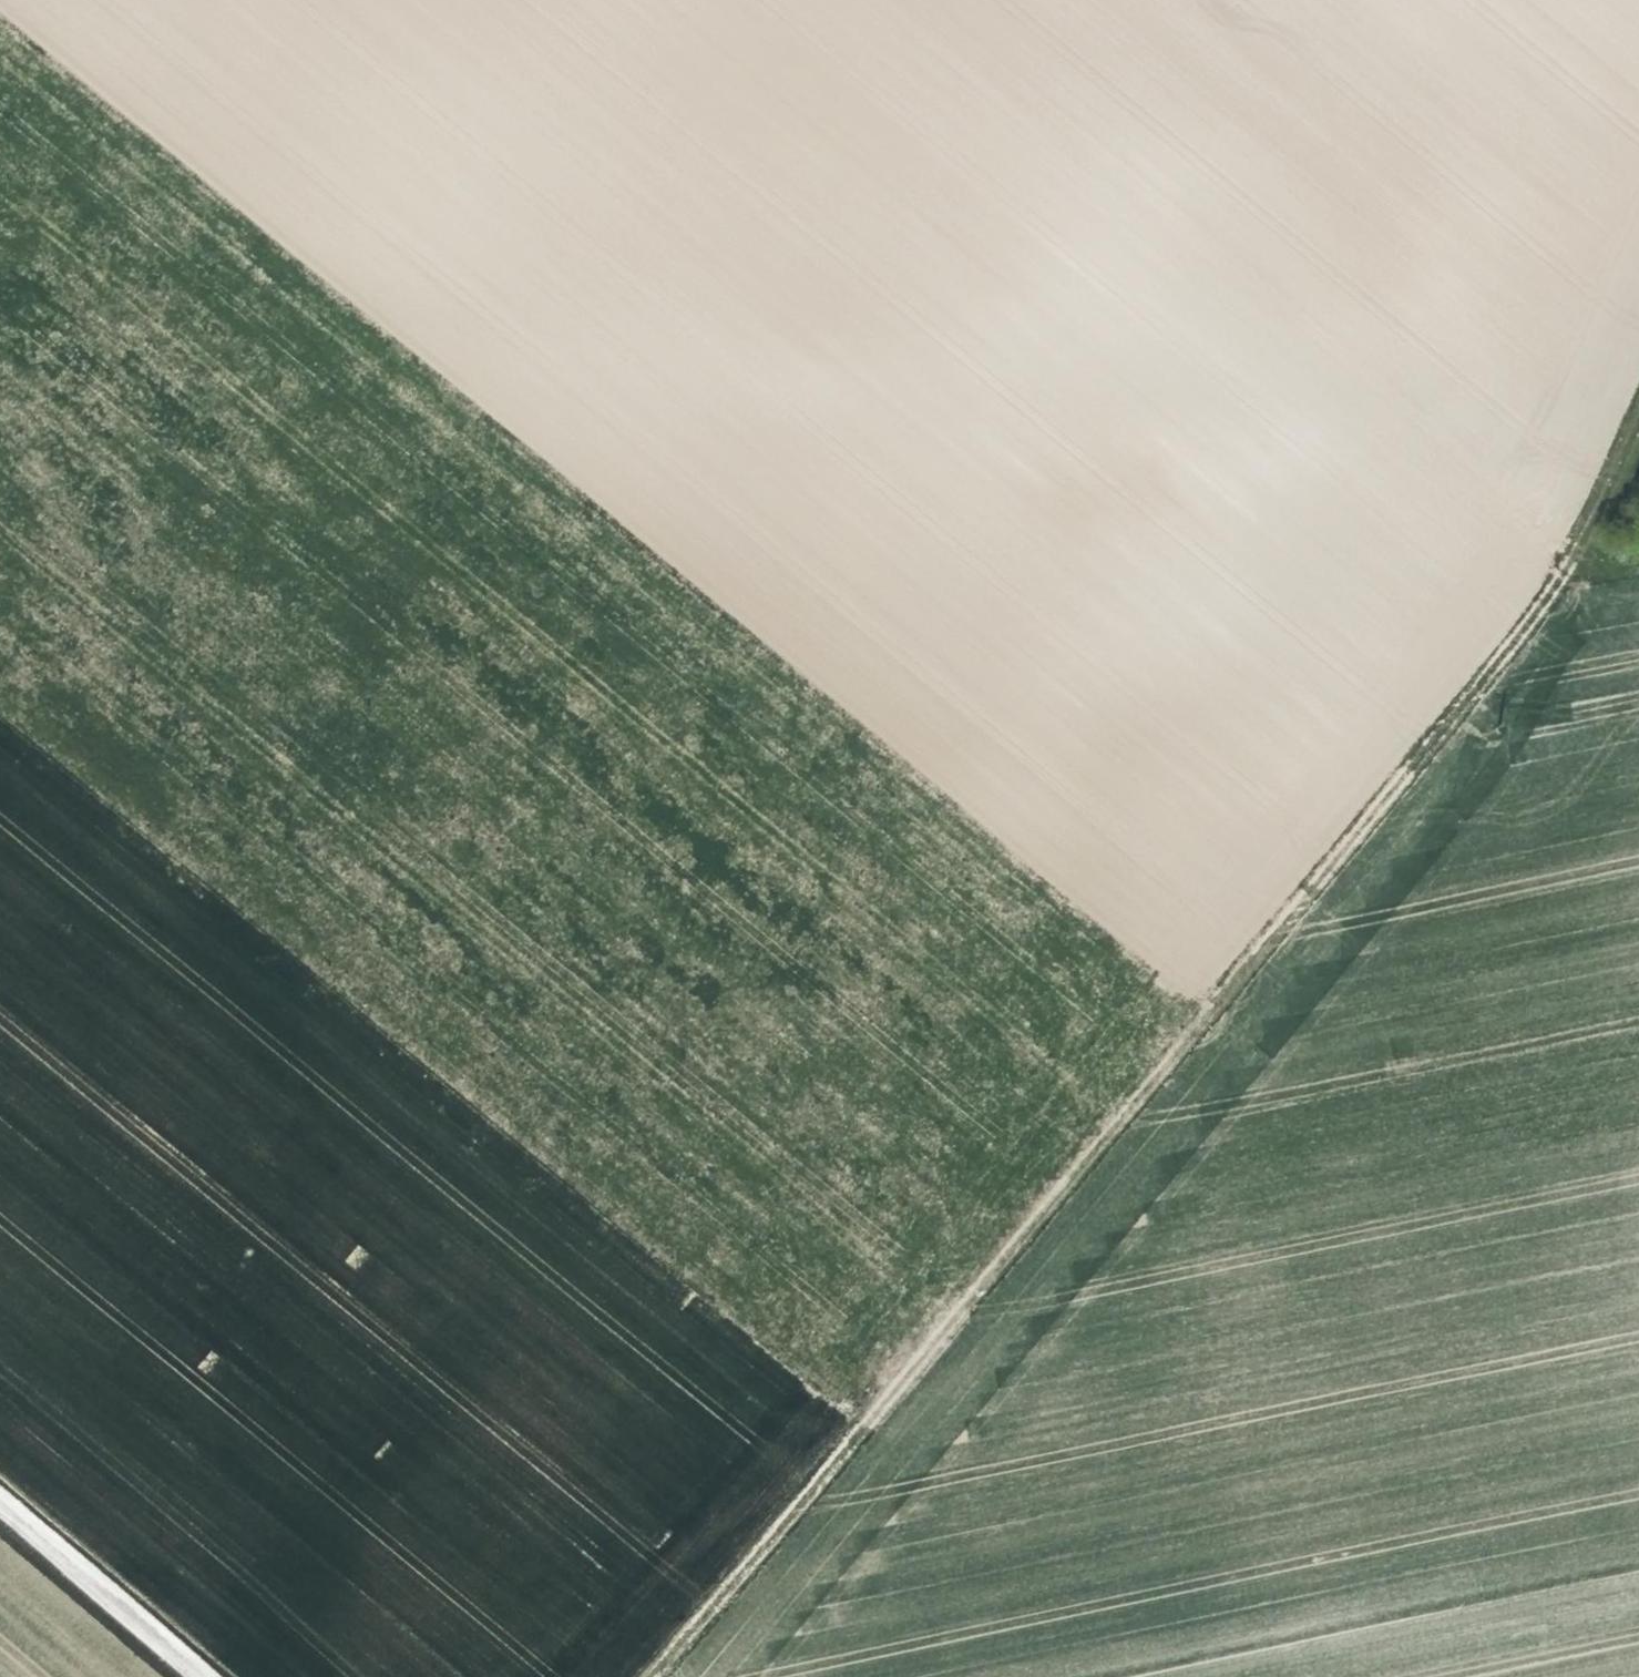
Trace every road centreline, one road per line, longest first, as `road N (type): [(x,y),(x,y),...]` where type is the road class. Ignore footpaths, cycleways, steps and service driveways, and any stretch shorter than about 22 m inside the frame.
road 1 (track): [(663,1676),(1428,783),(1575,554),(1638,416)]
road 2 (track): [(202,1676),(0,1504)]

